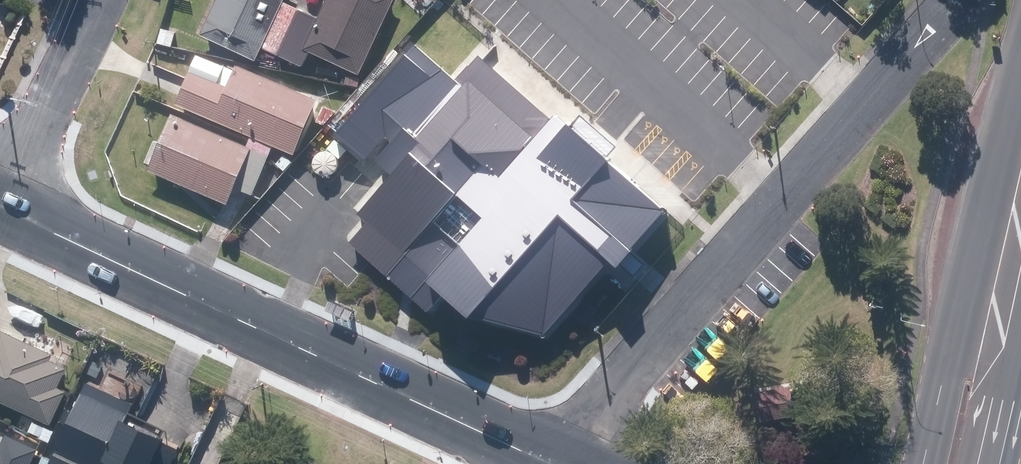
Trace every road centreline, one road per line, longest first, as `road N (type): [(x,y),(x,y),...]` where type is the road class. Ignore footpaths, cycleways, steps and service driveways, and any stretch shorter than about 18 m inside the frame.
road 1 (residential): [(542,457),(962,0)]
road 2 (secondary): [(542,457),(0,201)]
road 3 (residential): [(94,0),(0,201)]
road 4 (primary): [(926,463),(941,394),(1004,299)]
road 5 (primary): [(1004,299),(1005,405),(992,463)]

